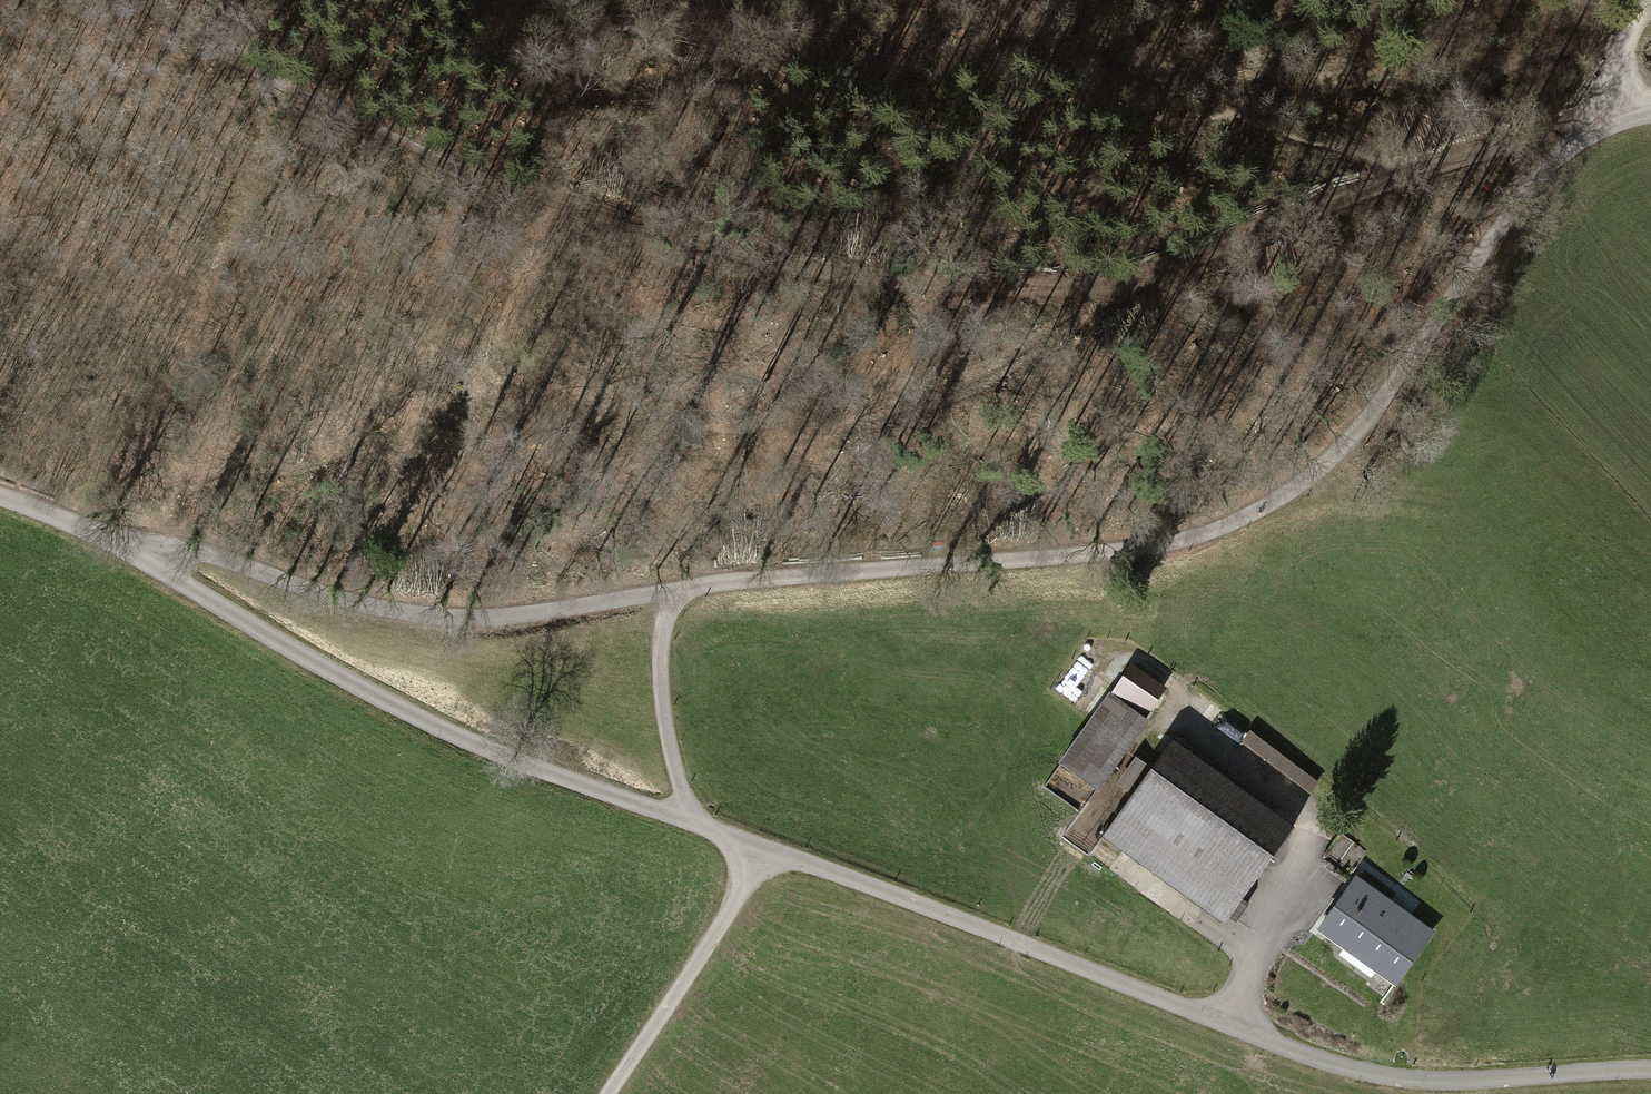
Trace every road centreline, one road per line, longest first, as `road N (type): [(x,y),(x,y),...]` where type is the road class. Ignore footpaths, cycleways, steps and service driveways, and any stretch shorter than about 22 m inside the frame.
road 1 (track): [(1543,167),(1369,418),(1278,497),(1206,534),(895,568),(430,585),(147,540),(179,574),(252,620),(472,740),(1269,1042),(1398,1077),(1650,1065)]
road 2 (track): [(1421,161),(1130,278),(974,290),(786,266),(520,194),(123,13),(110,0)]
road 3 (track): [(609,1093),(737,902),(762,847)]
road 4 (track): [(1228,1025),(1258,943),(1312,867)]
road 5 (unclassified): [(0,496),(147,540)]
road 6 (track): [(1543,167),(1506,148),(1421,161)]
road 7 (track): [(1650,5),(1600,121)]
road 8 (track): [(1650,115),(1600,121),(1543,167)]

